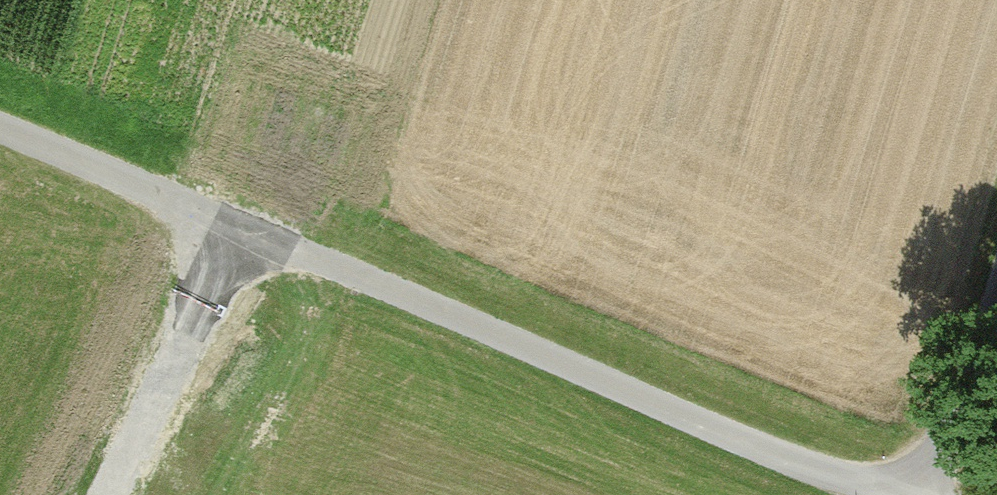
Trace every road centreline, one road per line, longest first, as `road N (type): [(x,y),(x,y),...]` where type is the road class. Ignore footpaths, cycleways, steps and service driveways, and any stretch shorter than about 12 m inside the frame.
road 1 (residential): [(0,134),(886,494)]
road 2 (track): [(99,494),(232,231)]
road 3 (track): [(936,494),(996,299)]

